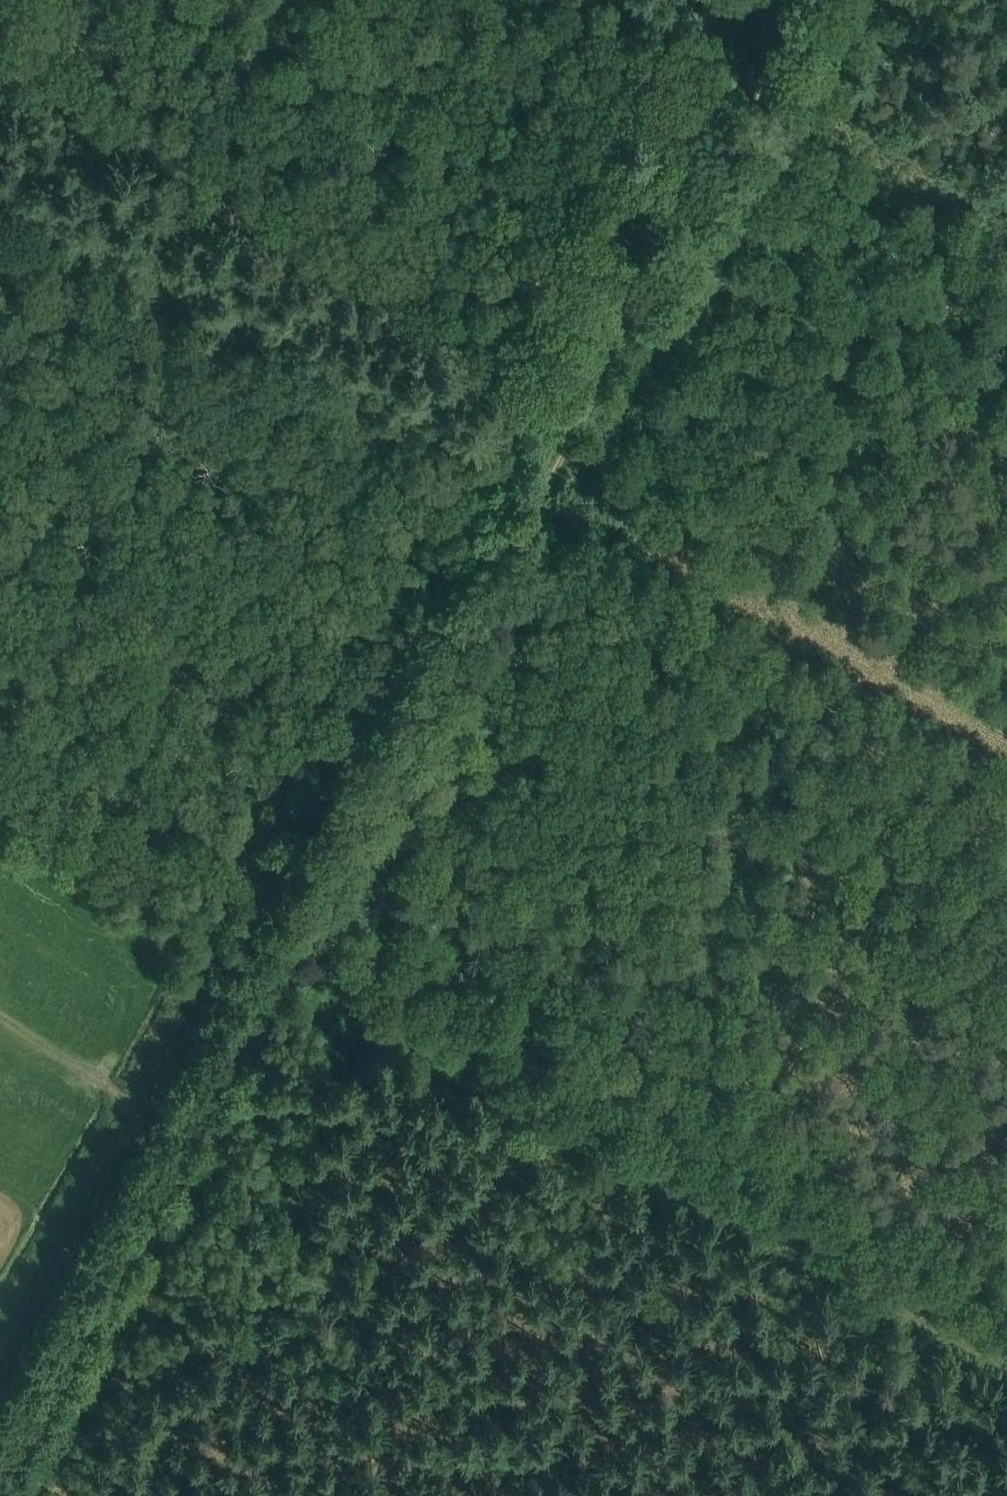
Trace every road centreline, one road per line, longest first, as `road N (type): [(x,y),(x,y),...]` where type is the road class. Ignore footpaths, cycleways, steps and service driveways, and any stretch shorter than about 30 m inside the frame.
road 1 (track): [(813,0),(283,966)]
road 2 (track): [(283,966),(0,1482)]
road 3 (track): [(189,1004),(0,1341)]

